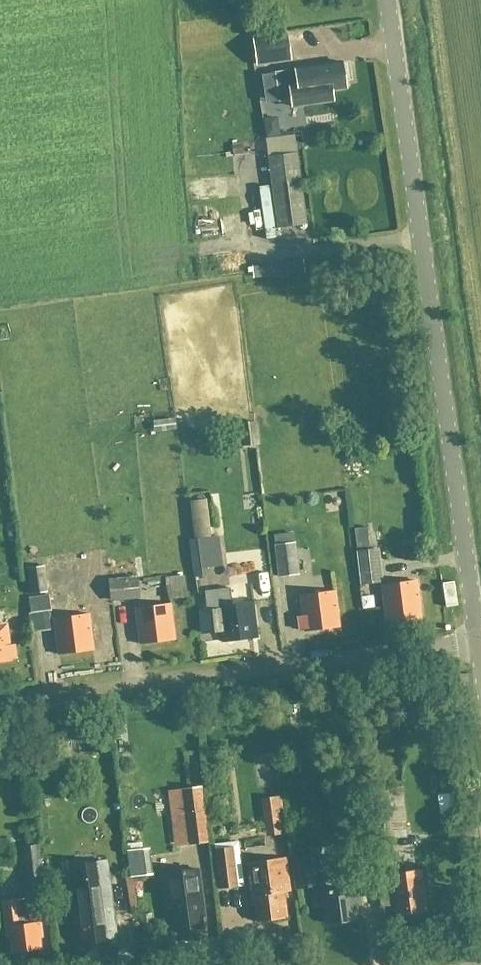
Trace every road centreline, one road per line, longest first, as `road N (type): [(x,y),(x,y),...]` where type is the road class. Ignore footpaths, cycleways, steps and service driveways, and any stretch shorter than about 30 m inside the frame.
road 1 (unclassified): [(478,645),(388,0)]
road 2 (unclassified): [(0,704),(478,645)]

